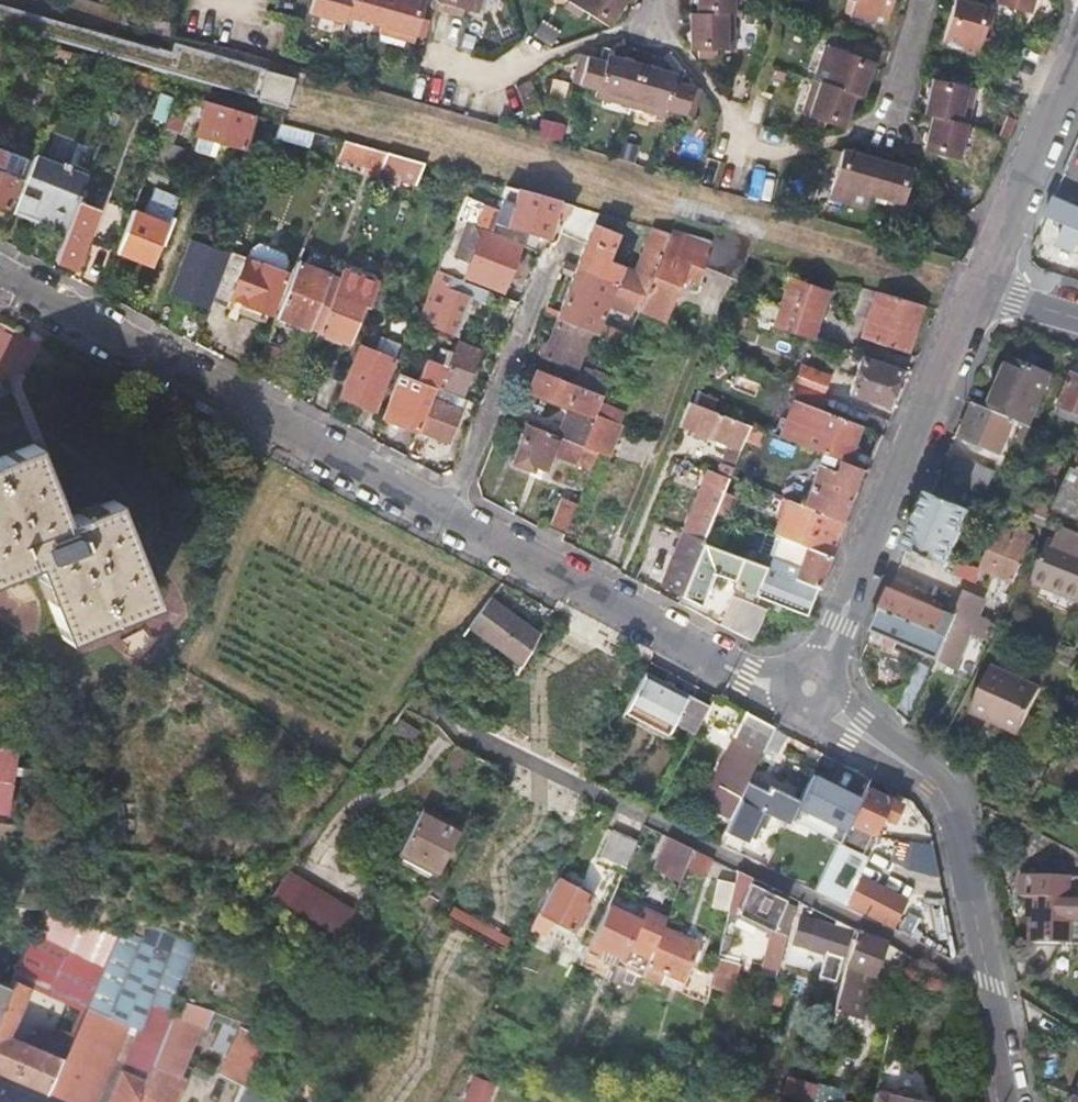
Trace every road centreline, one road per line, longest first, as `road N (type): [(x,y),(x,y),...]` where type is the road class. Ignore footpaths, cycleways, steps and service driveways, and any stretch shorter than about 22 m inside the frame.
road 1 (unclassified): [(448,515),(0,276)]
road 2 (unclassified): [(809,688),(944,795),(1014,1101)]
road 3 (unclassified): [(984,284),(809,688)]
road 4 (unclassified): [(809,688),(746,676),(448,515)]
road 5 (residential): [(448,515),(551,255)]
road 6 (unclassified): [(1077,54),(984,284)]
road 7 (track): [(980,291),(773,232)]
road 8 (residential): [(890,122),(924,0)]

